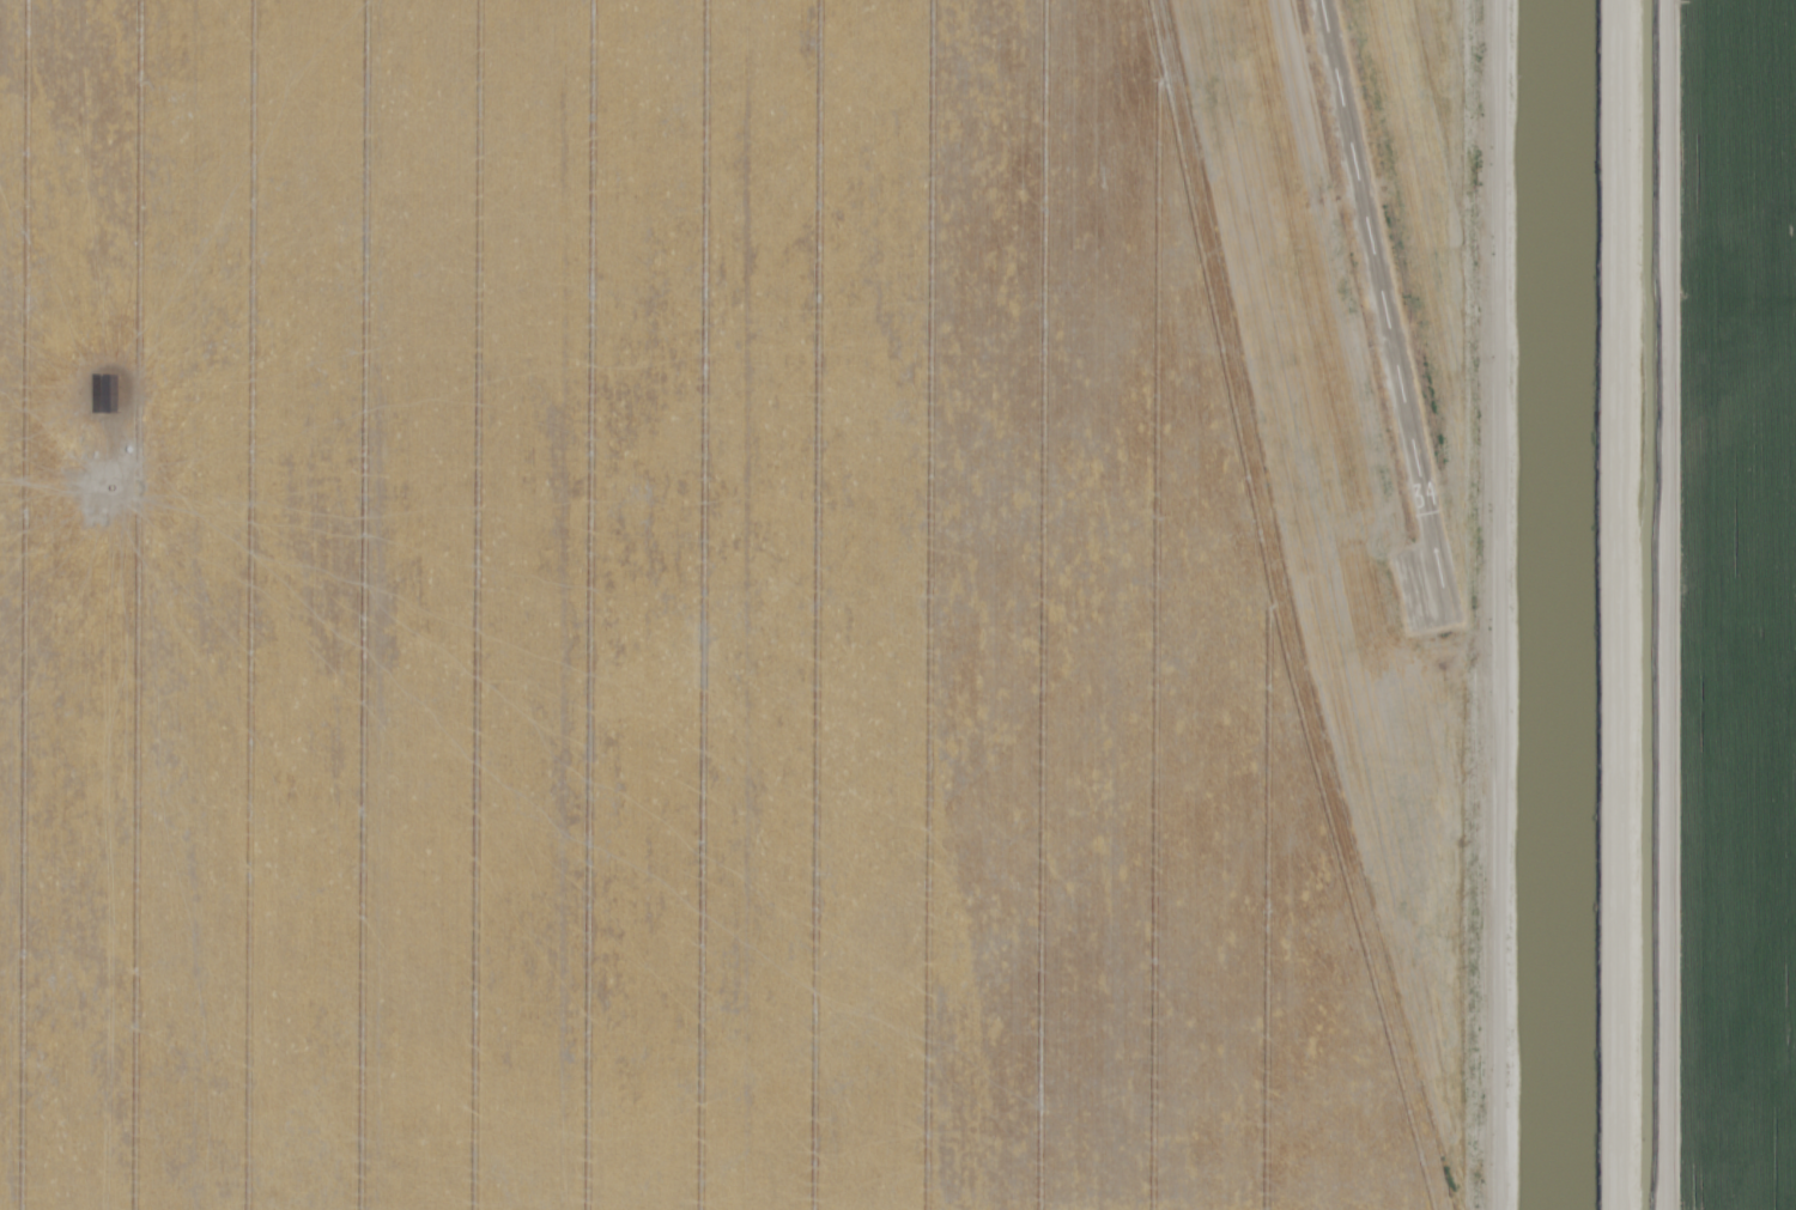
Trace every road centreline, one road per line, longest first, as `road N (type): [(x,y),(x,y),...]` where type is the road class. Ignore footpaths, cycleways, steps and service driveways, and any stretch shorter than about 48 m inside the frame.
road 1 (residential): [(1591,1209),(1585,832),(1601,0)]

